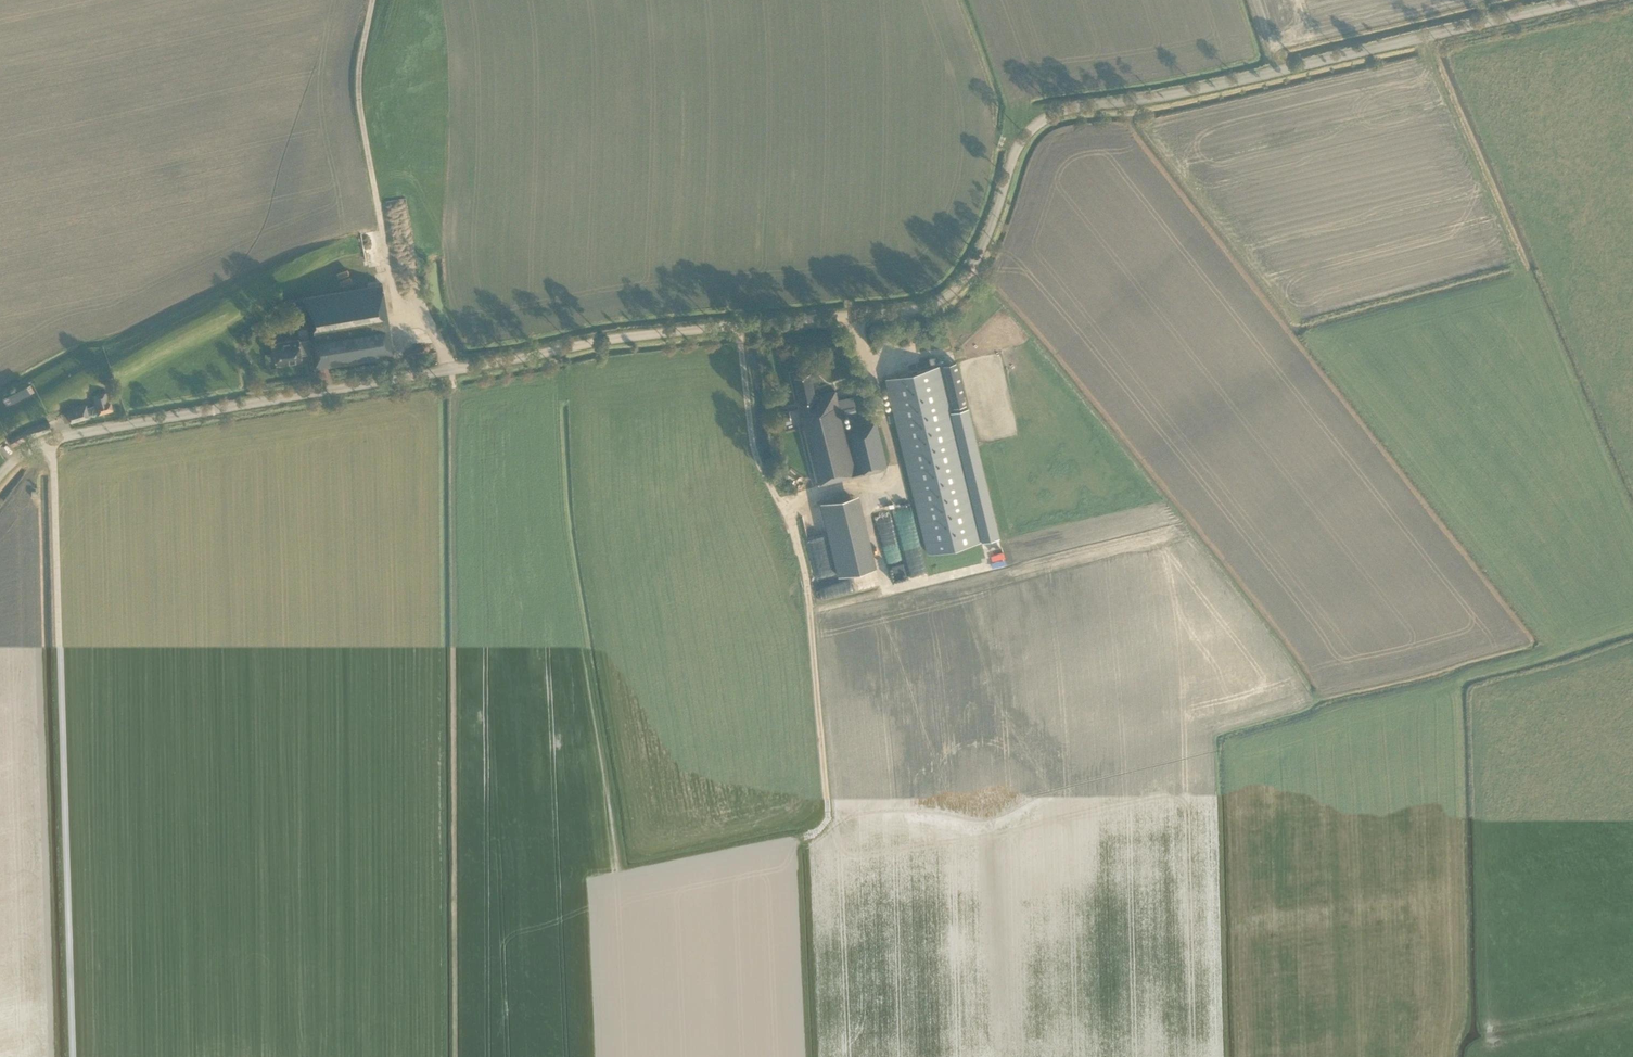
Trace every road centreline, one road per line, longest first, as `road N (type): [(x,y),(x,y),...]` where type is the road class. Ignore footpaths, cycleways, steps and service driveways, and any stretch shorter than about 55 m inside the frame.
road 1 (unclassified): [(0,474),(53,438),(451,371),(580,338),(935,306),(957,296),(985,247),(1020,148),(1063,114),(1233,83),(1586,0)]
road 2 (track): [(451,371),(391,278),(360,105),(373,0)]

